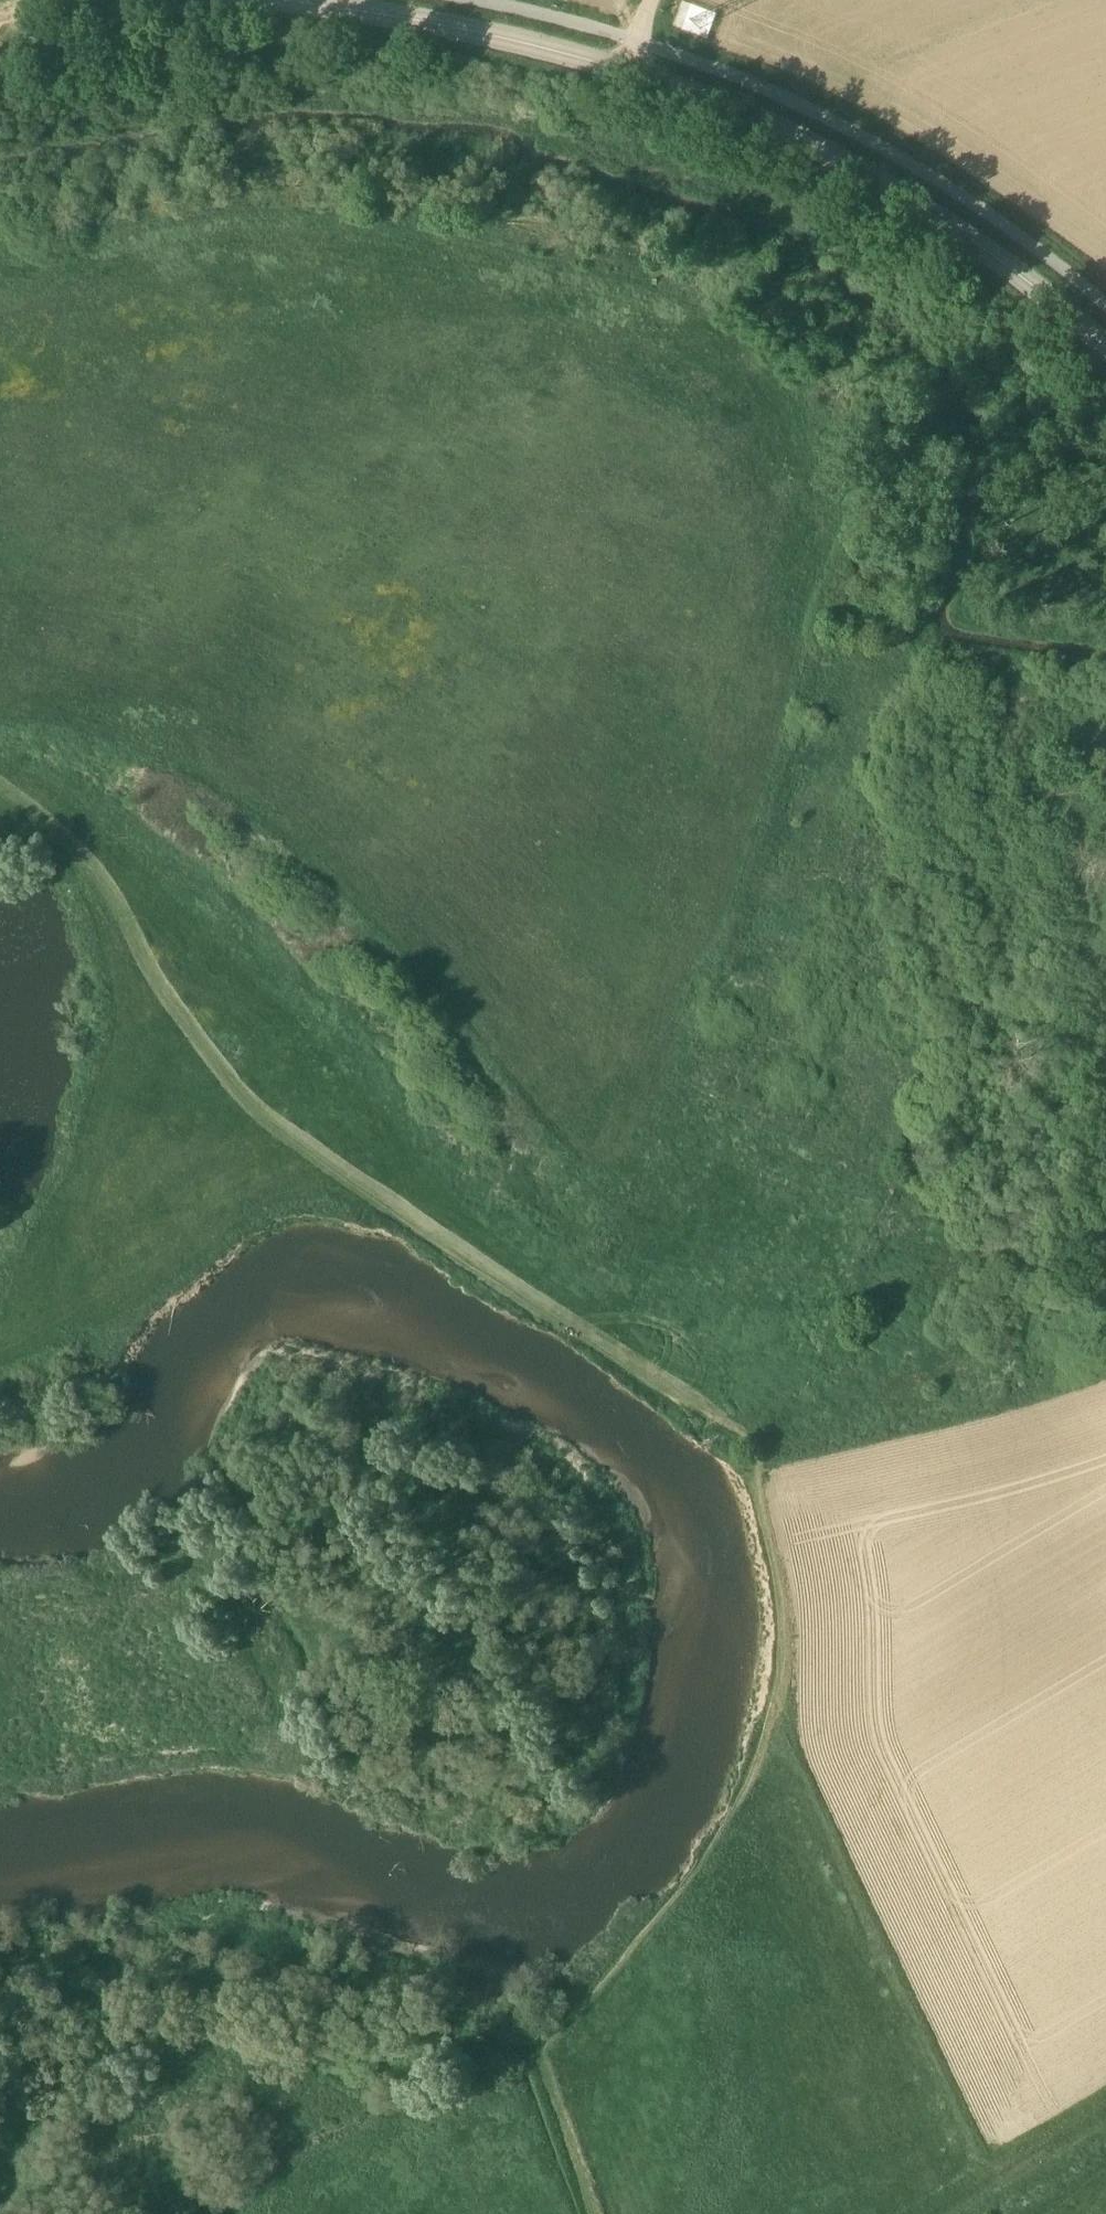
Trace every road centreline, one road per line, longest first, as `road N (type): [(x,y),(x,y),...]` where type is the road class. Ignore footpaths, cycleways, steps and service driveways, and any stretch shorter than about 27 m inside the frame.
road 1 (tertiary): [(1105,354),(1050,298),(912,199),(766,123),(628,73)]
road 2 (tertiary): [(628,73),(400,17),(277,0)]
road 3 (track): [(1001,2174),(1105,2111)]

